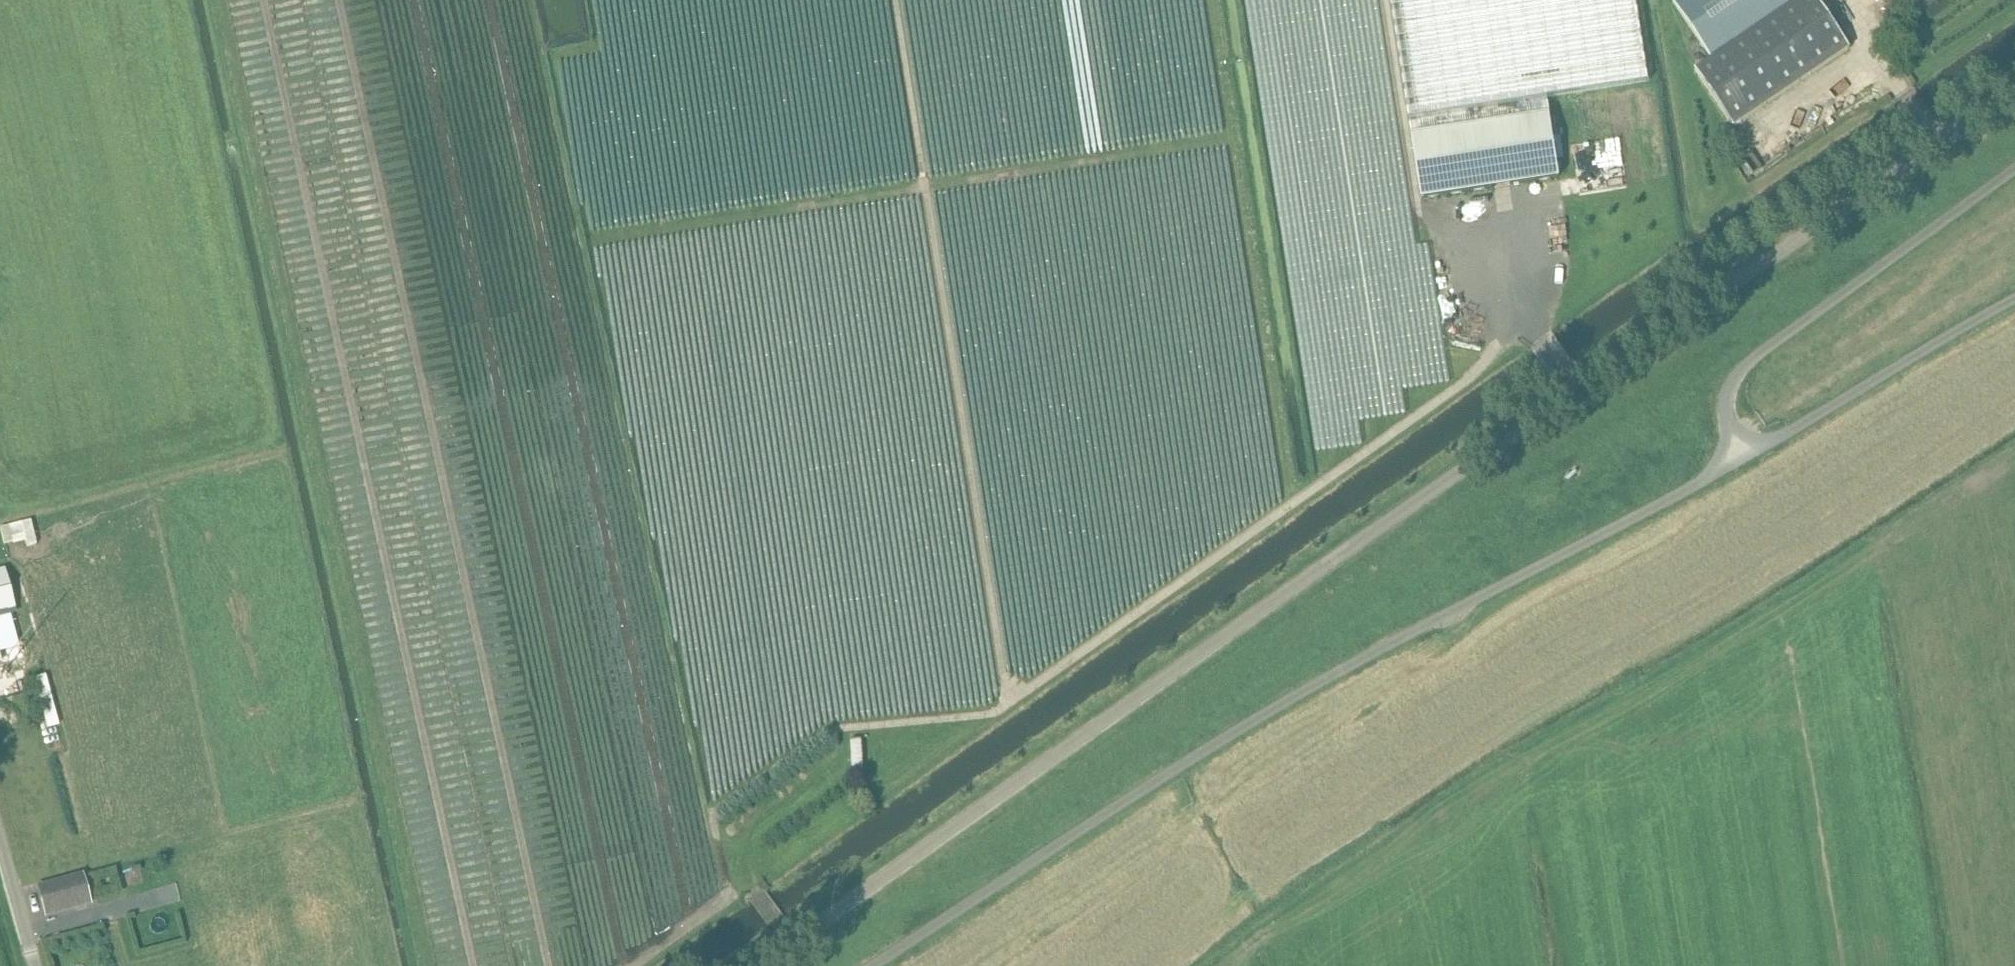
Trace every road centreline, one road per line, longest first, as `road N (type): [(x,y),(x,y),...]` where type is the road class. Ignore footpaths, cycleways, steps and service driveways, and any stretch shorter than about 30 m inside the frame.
road 1 (unclassified): [(767,965),(1709,304),(2014,102)]
road 2 (unclassified): [(892,965),(1224,761),(1741,478)]
road 3 (unclassified): [(1741,478),(1744,420),(1756,384),(1778,358),(2014,186)]
road 4 (unclassified): [(1741,478),(2014,316)]
road 5 (unclassified): [(39,965),(0,827)]

